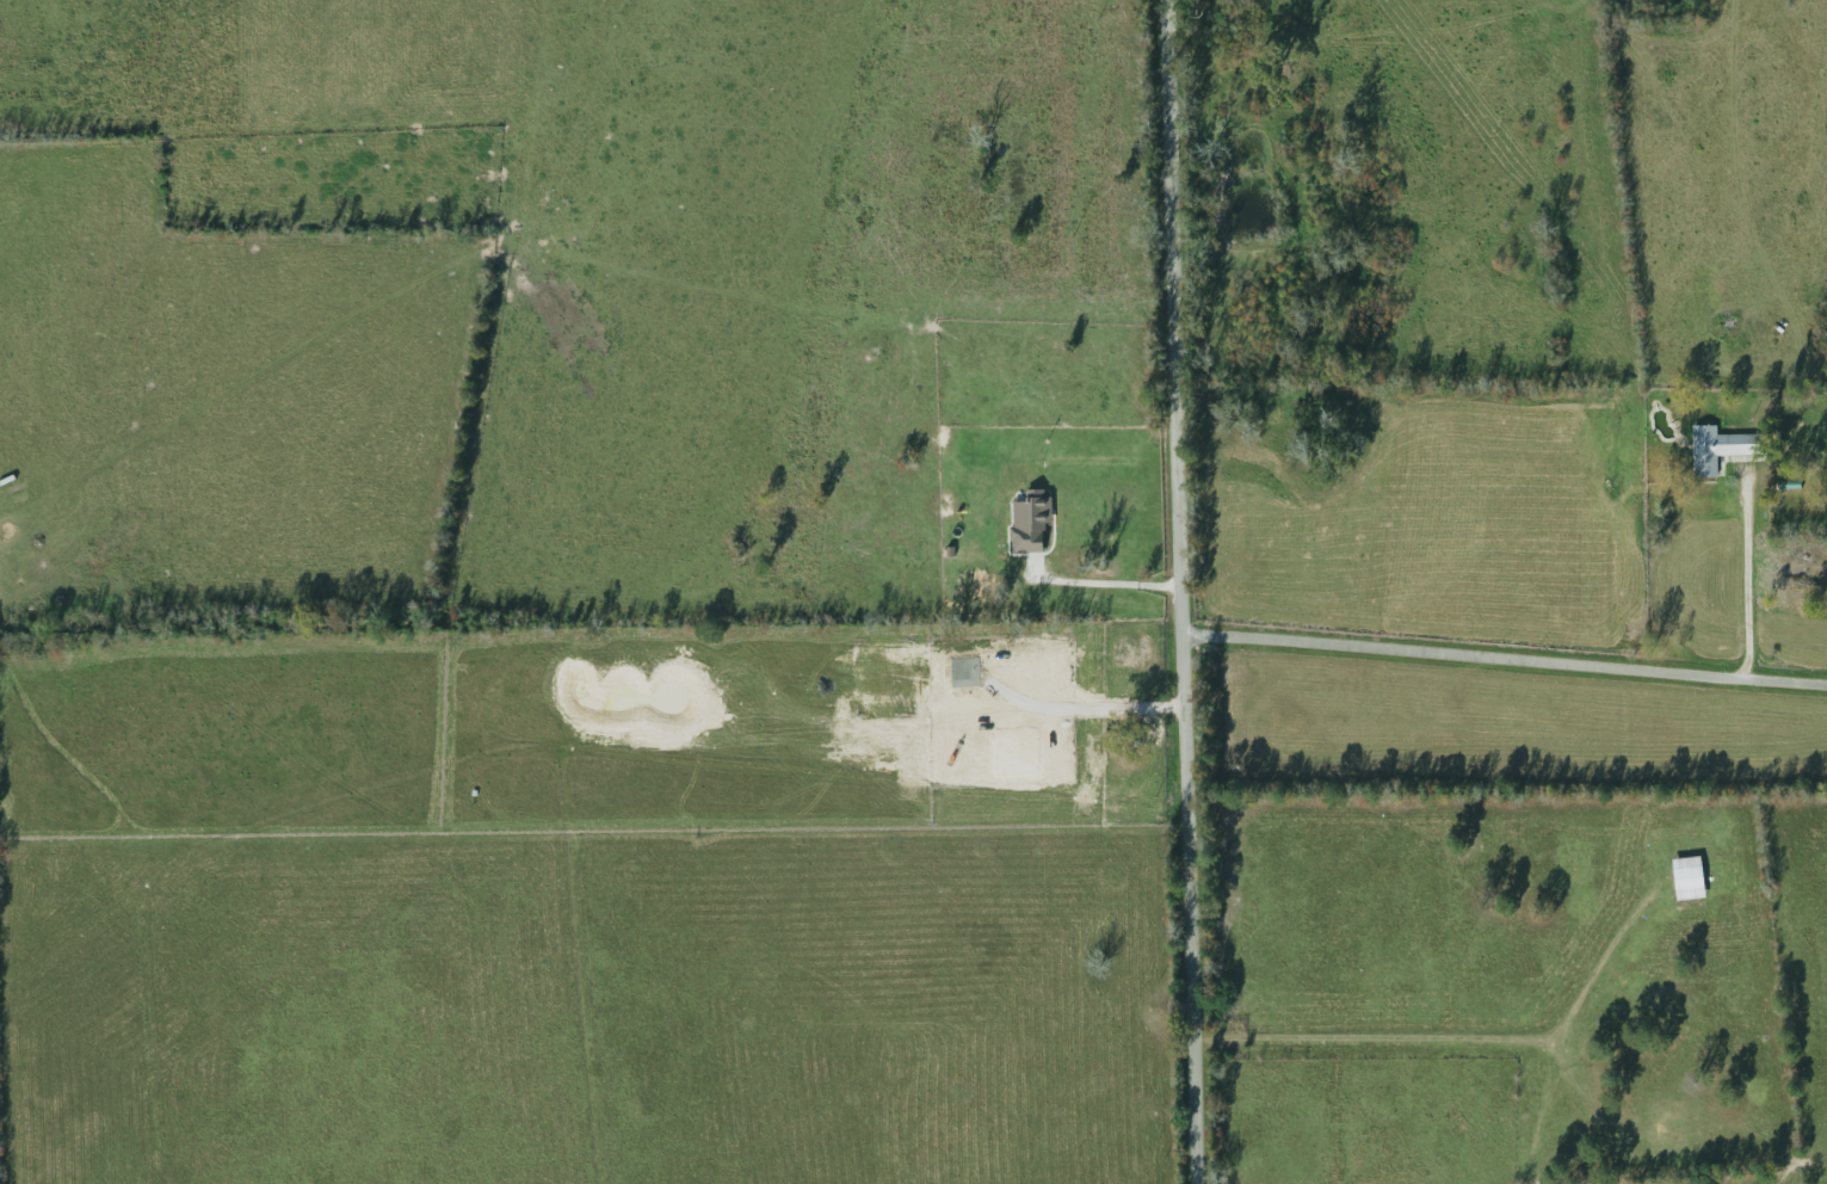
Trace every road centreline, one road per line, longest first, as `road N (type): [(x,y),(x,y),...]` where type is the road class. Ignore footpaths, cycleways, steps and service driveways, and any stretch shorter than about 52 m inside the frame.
road 1 (tertiary): [(1182,1183),(1174,1047),(1183,635),(1165,0)]
road 2 (residential): [(1826,681),(1183,635)]

